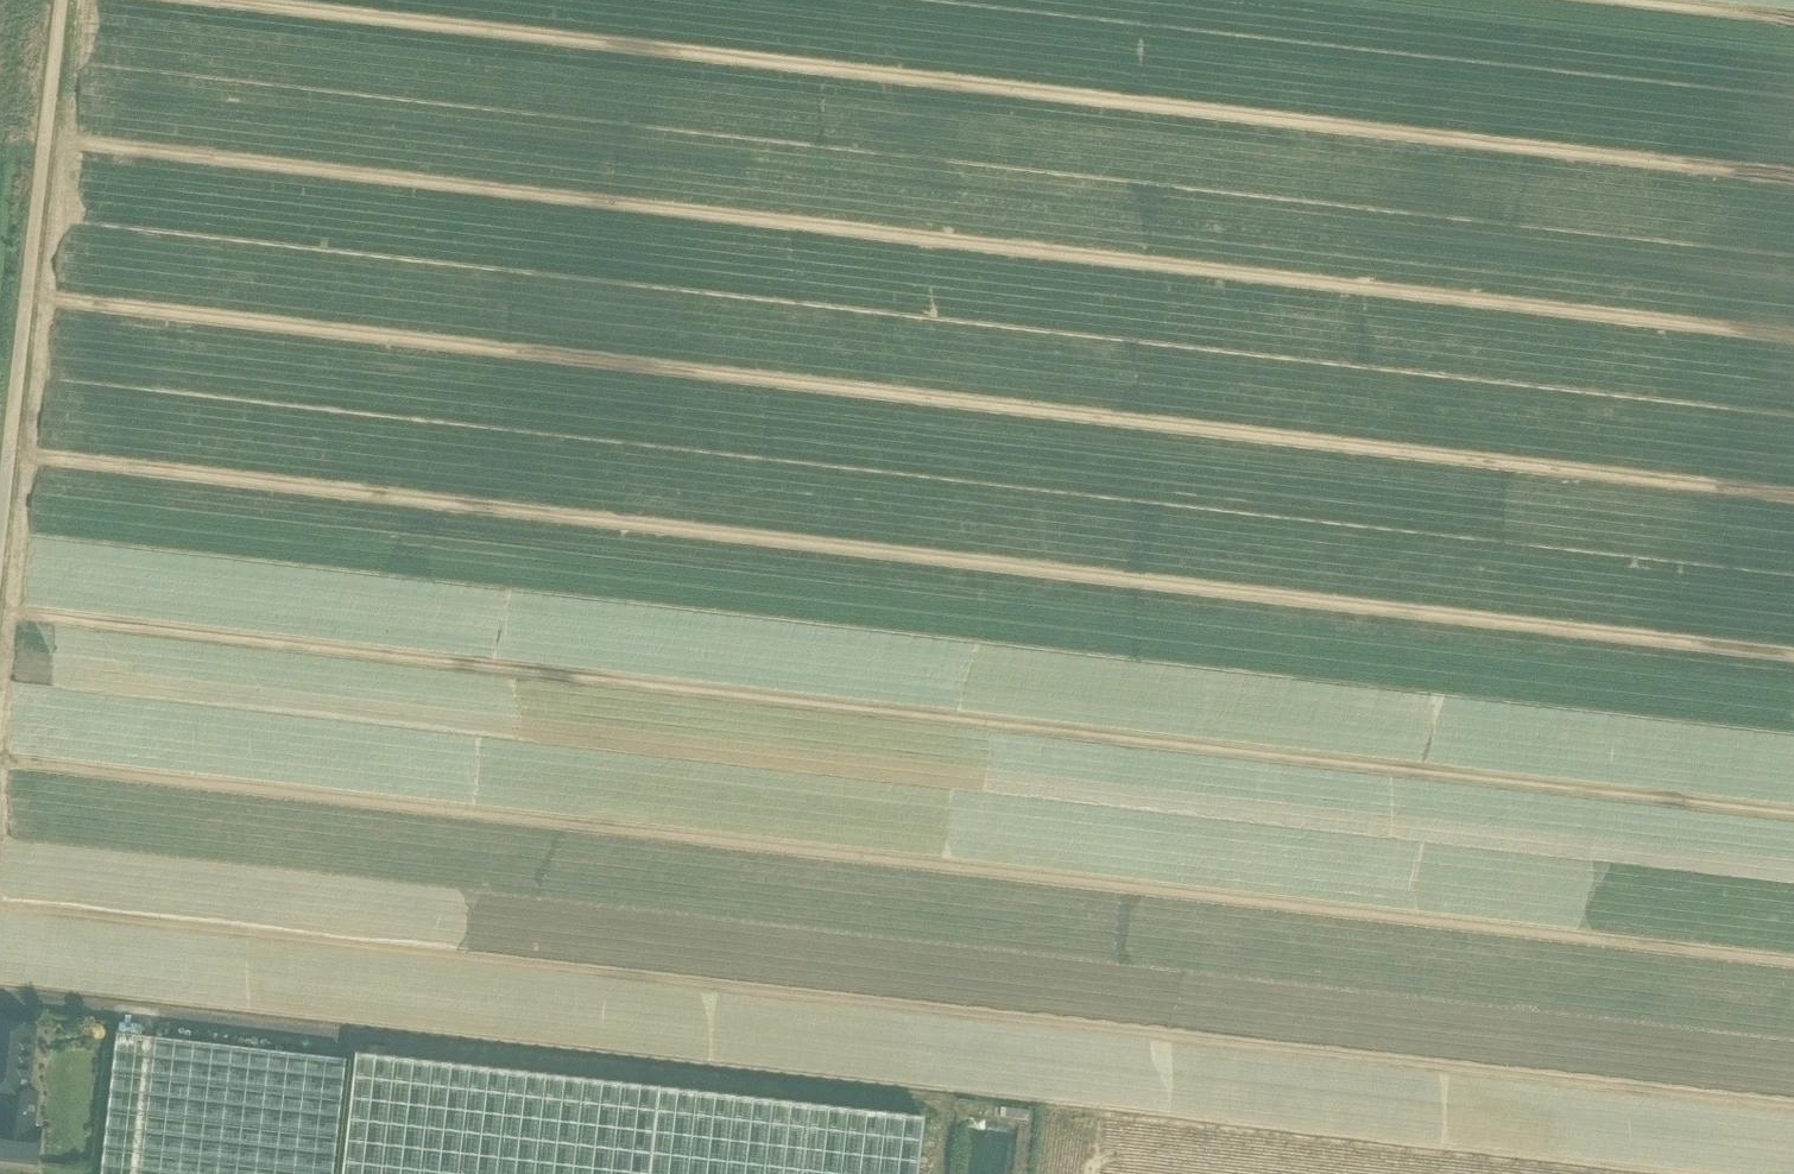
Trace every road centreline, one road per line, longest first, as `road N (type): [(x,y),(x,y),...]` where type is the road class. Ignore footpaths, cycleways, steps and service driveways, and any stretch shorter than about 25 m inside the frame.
road 1 (track): [(0,544),(70,0)]

